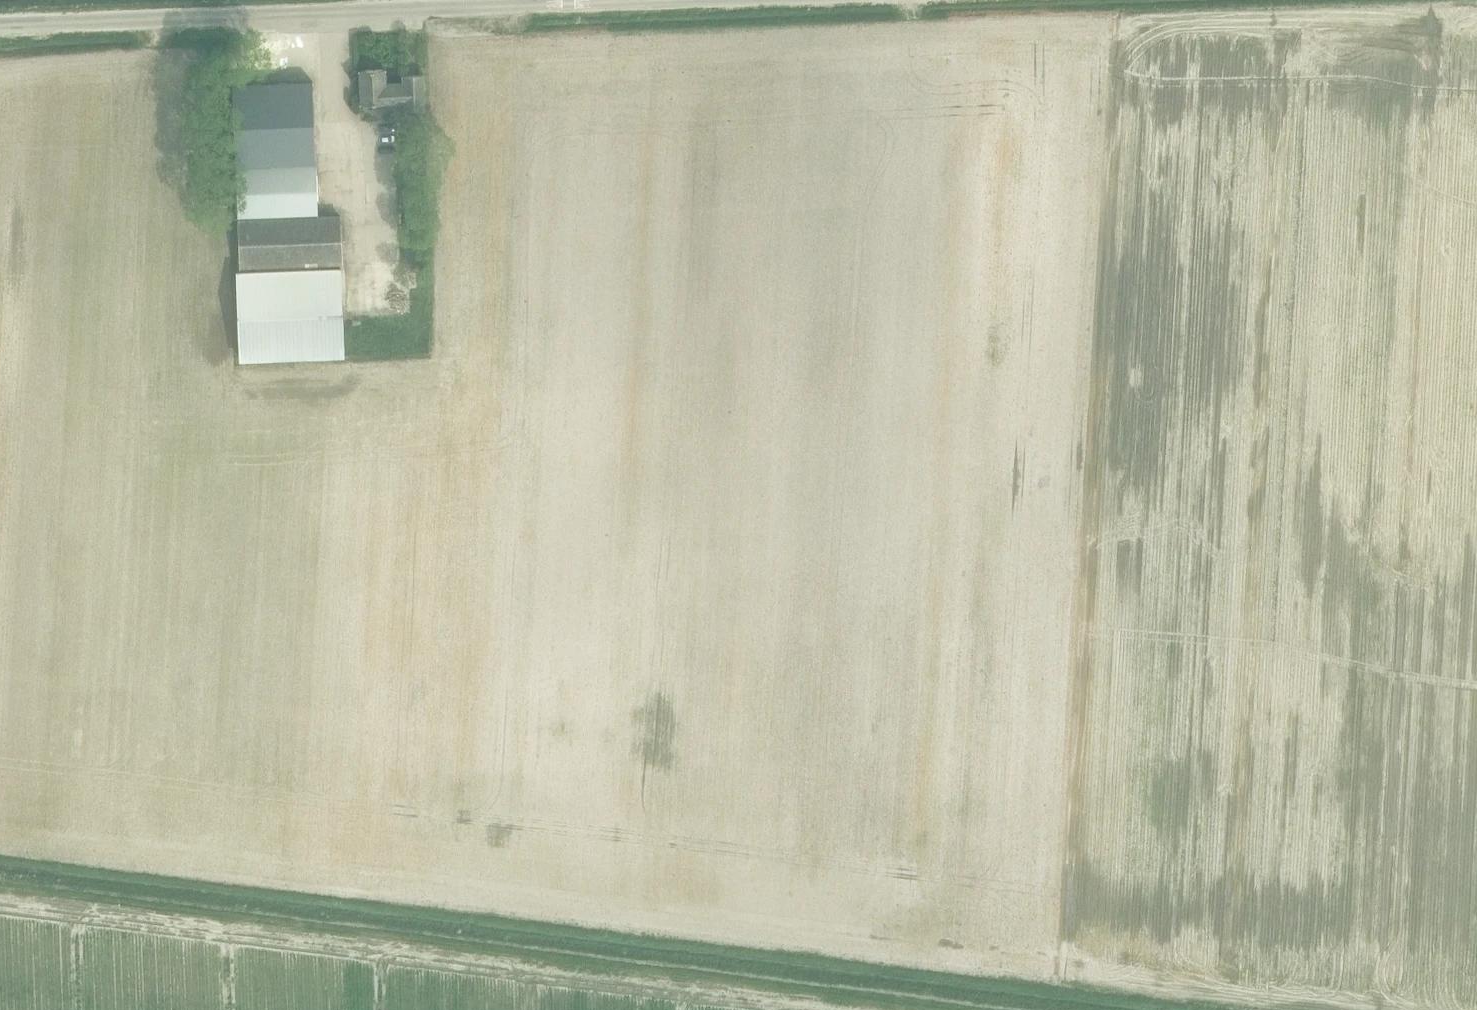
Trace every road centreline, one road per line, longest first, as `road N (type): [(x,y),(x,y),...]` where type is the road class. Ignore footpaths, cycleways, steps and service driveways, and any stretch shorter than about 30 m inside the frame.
road 1 (unclassified): [(0,16),(434,0)]

